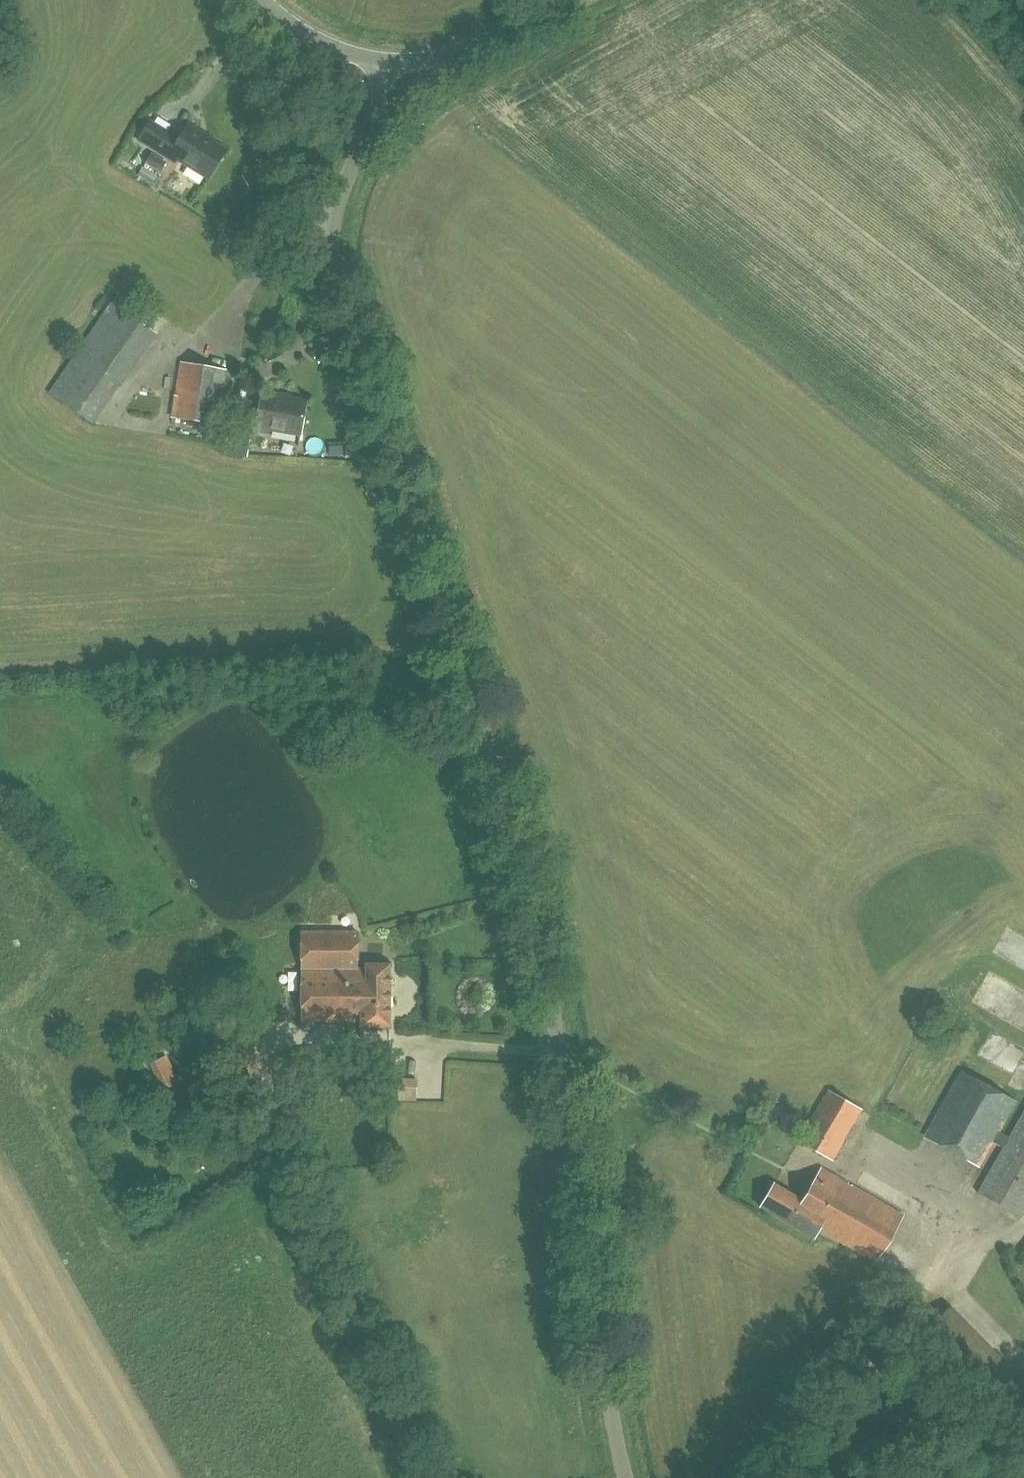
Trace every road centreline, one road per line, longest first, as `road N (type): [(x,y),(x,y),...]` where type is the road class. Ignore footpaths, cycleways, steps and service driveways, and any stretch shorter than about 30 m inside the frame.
road 1 (unclassified): [(627,1477),(547,959),(350,319),(349,202),(387,61)]
road 2 (tertiary): [(578,0),(489,47),(428,62),(387,61)]
road 3 (tertiary): [(387,61),(305,34),(264,0)]

